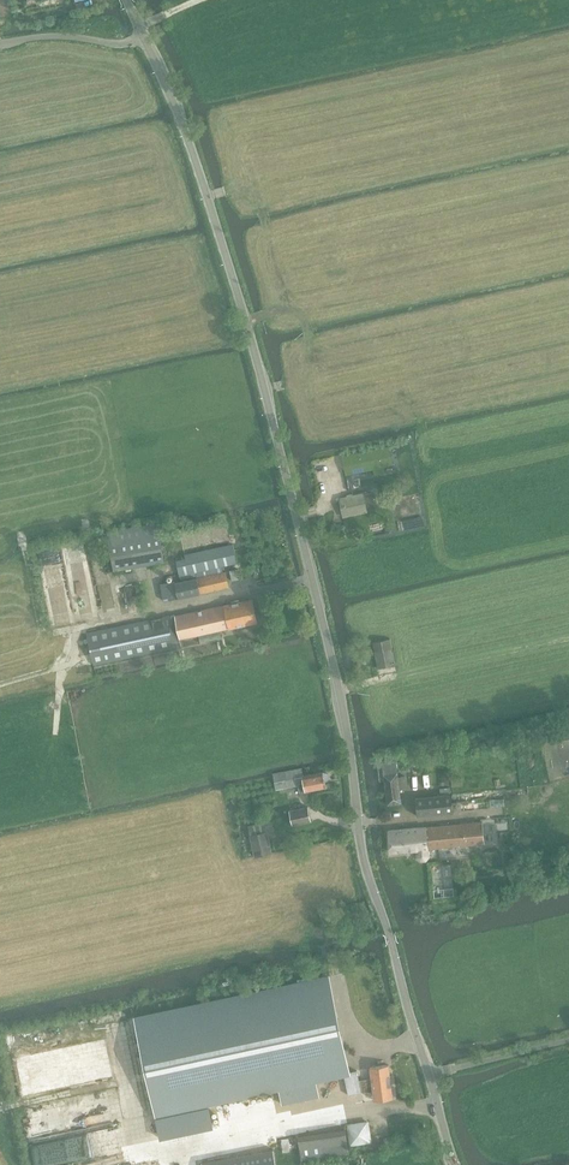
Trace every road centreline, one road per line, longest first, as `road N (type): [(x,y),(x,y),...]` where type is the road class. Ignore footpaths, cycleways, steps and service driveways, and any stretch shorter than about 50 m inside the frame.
road 1 (tertiary): [(455,1164),(364,862),(347,731),(246,324),(186,133),(140,29)]
road 2 (unclassified): [(0,48),(42,39),(122,44),(140,29)]

